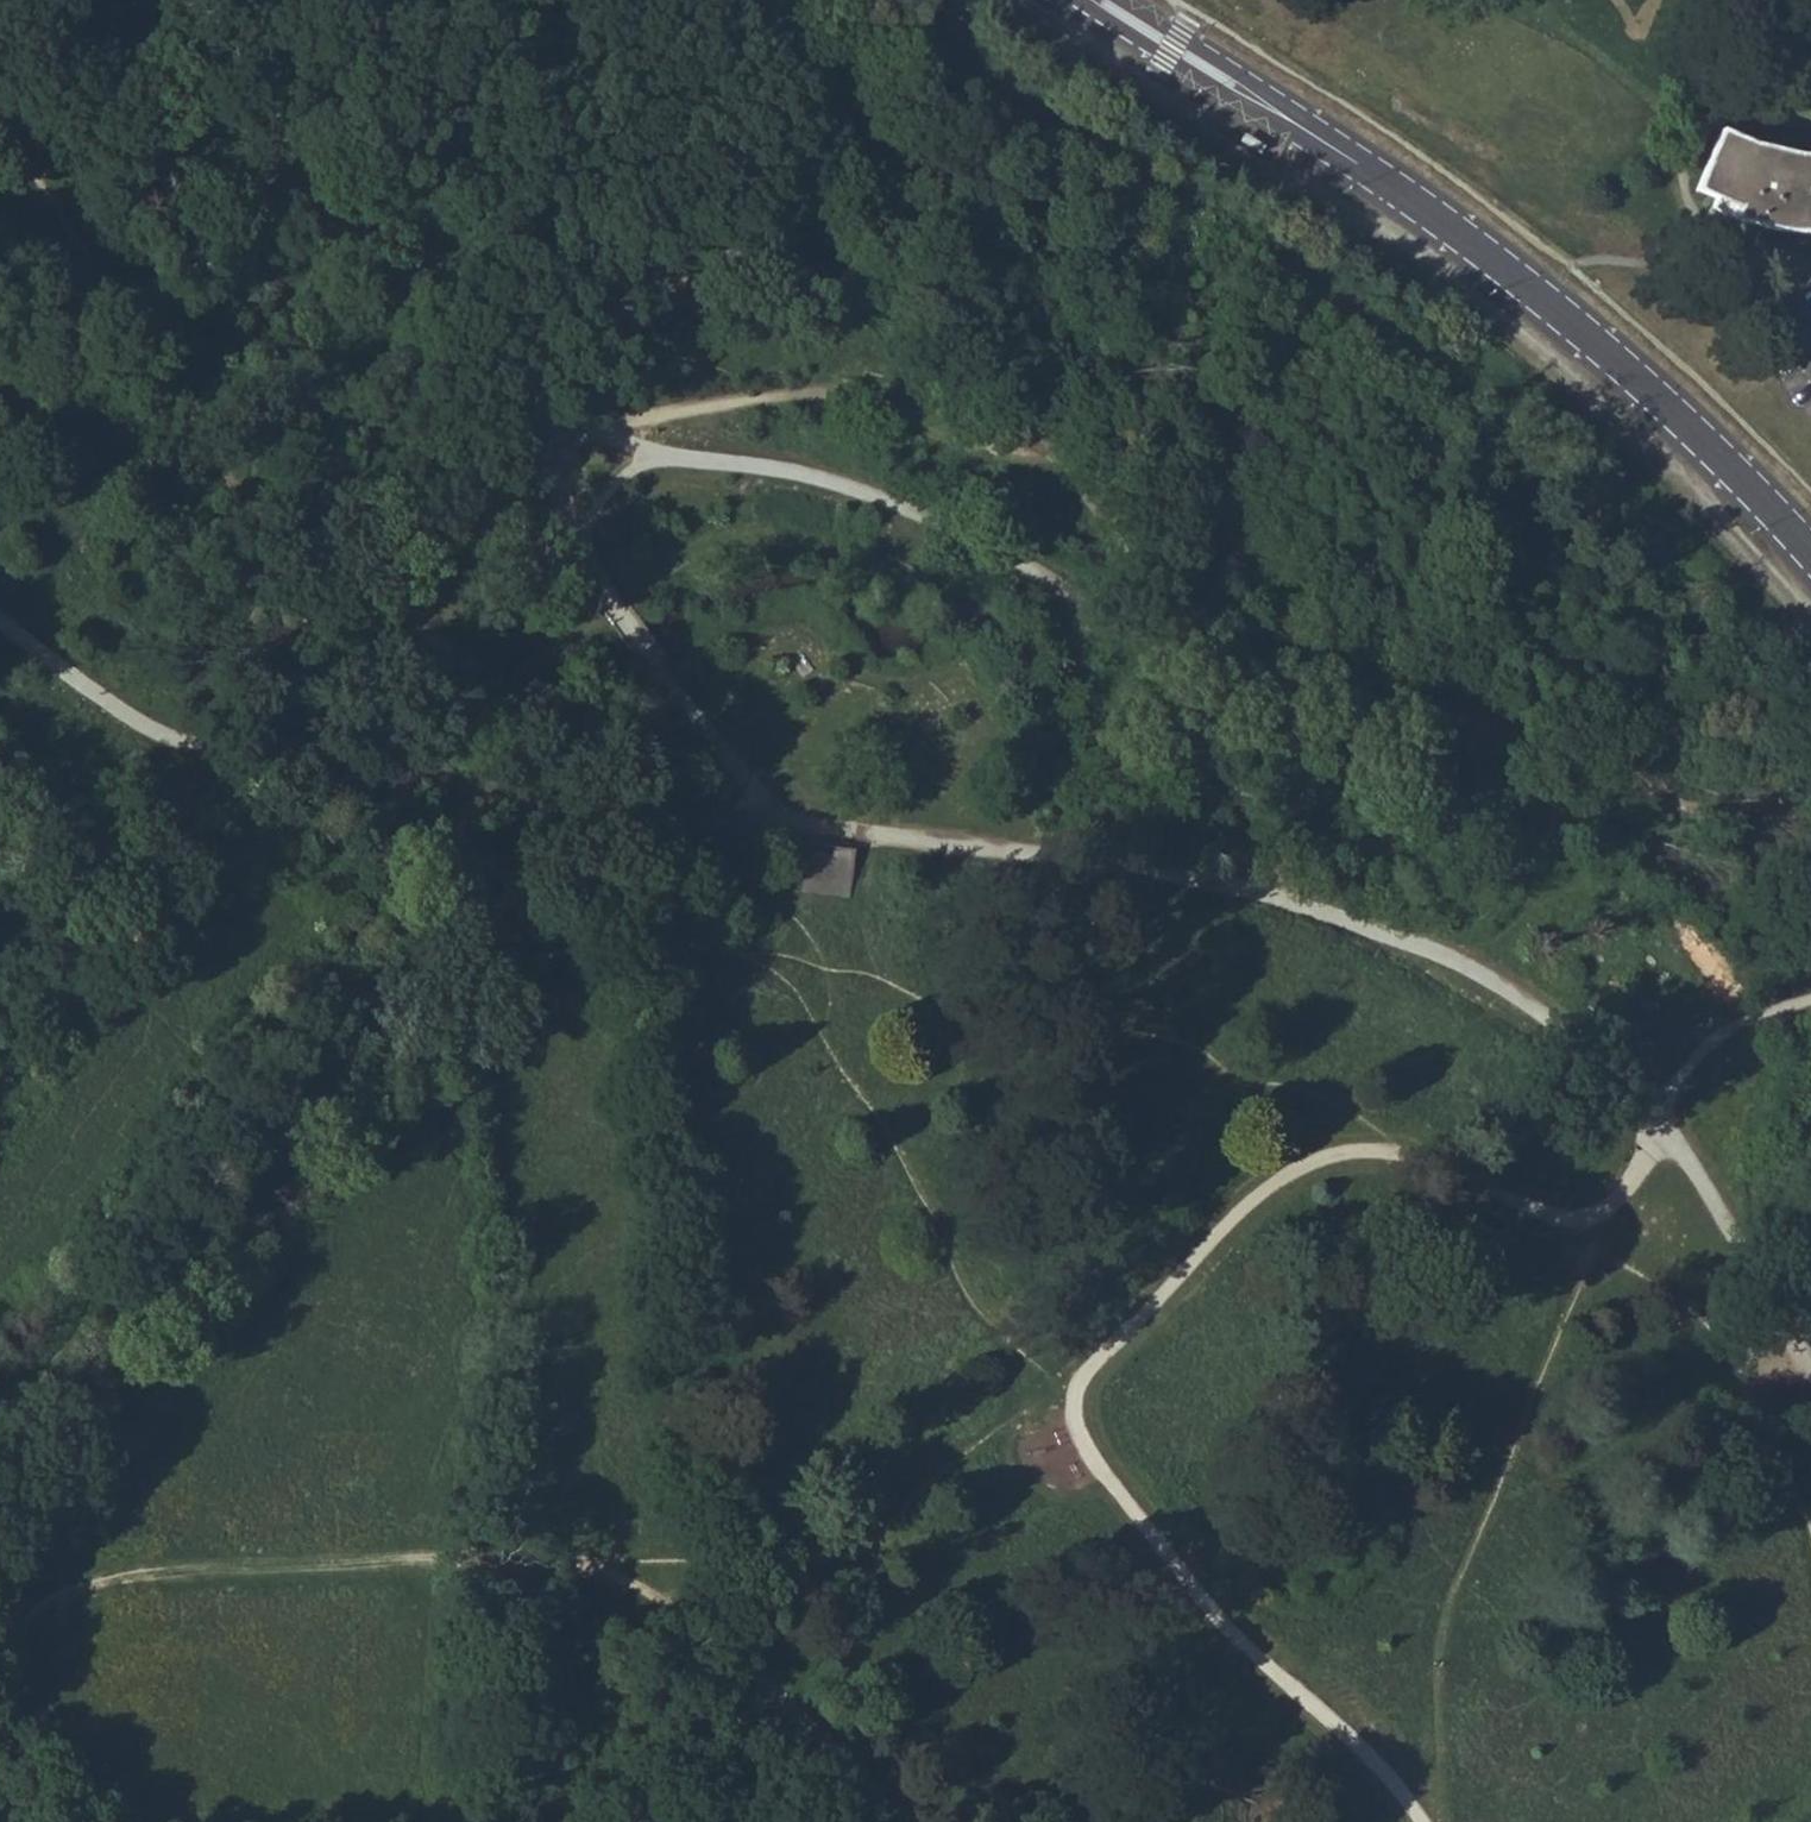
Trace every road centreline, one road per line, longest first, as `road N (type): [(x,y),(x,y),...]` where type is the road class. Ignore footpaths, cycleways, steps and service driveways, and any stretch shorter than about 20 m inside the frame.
road 1 (tertiary): [(1097,0),(1296,128),(1528,293),(1663,406),(1810,554)]
road 2 (track): [(1657,1128),(1683,1071),(1744,1018)]

